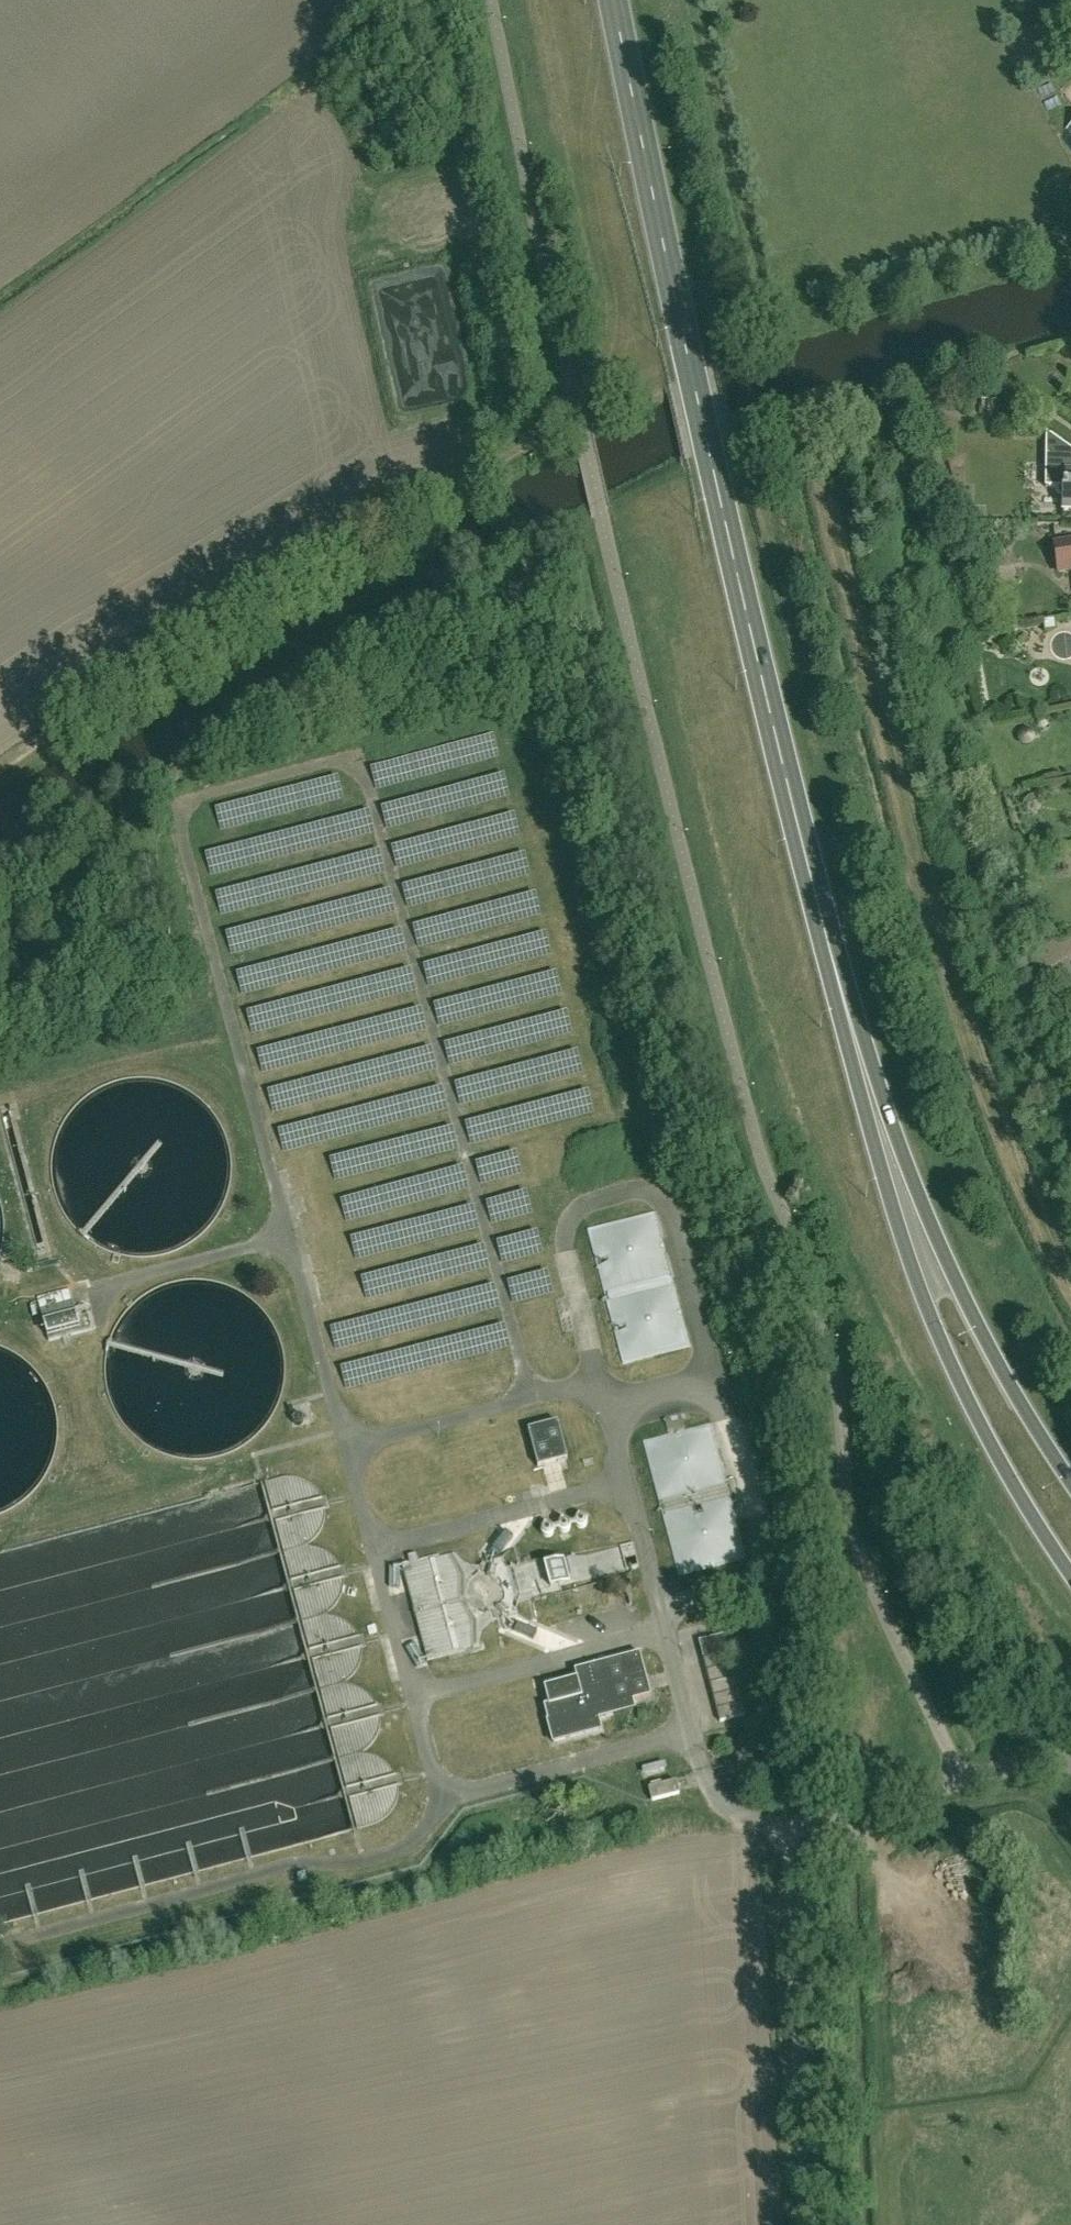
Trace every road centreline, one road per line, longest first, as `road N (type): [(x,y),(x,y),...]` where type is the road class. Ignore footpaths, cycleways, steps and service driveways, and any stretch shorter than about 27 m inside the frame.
road 1 (primary): [(841,994),(746,614),(613,0)]
road 2 (primary): [(841,994),(850,1062),(932,1317),(1012,1480),(1070,1573)]
road 3 (primary): [(1070,1480),(1019,1405),(963,1297),(841,994)]
road 4 (unclassified): [(802,2224),(787,1828)]

